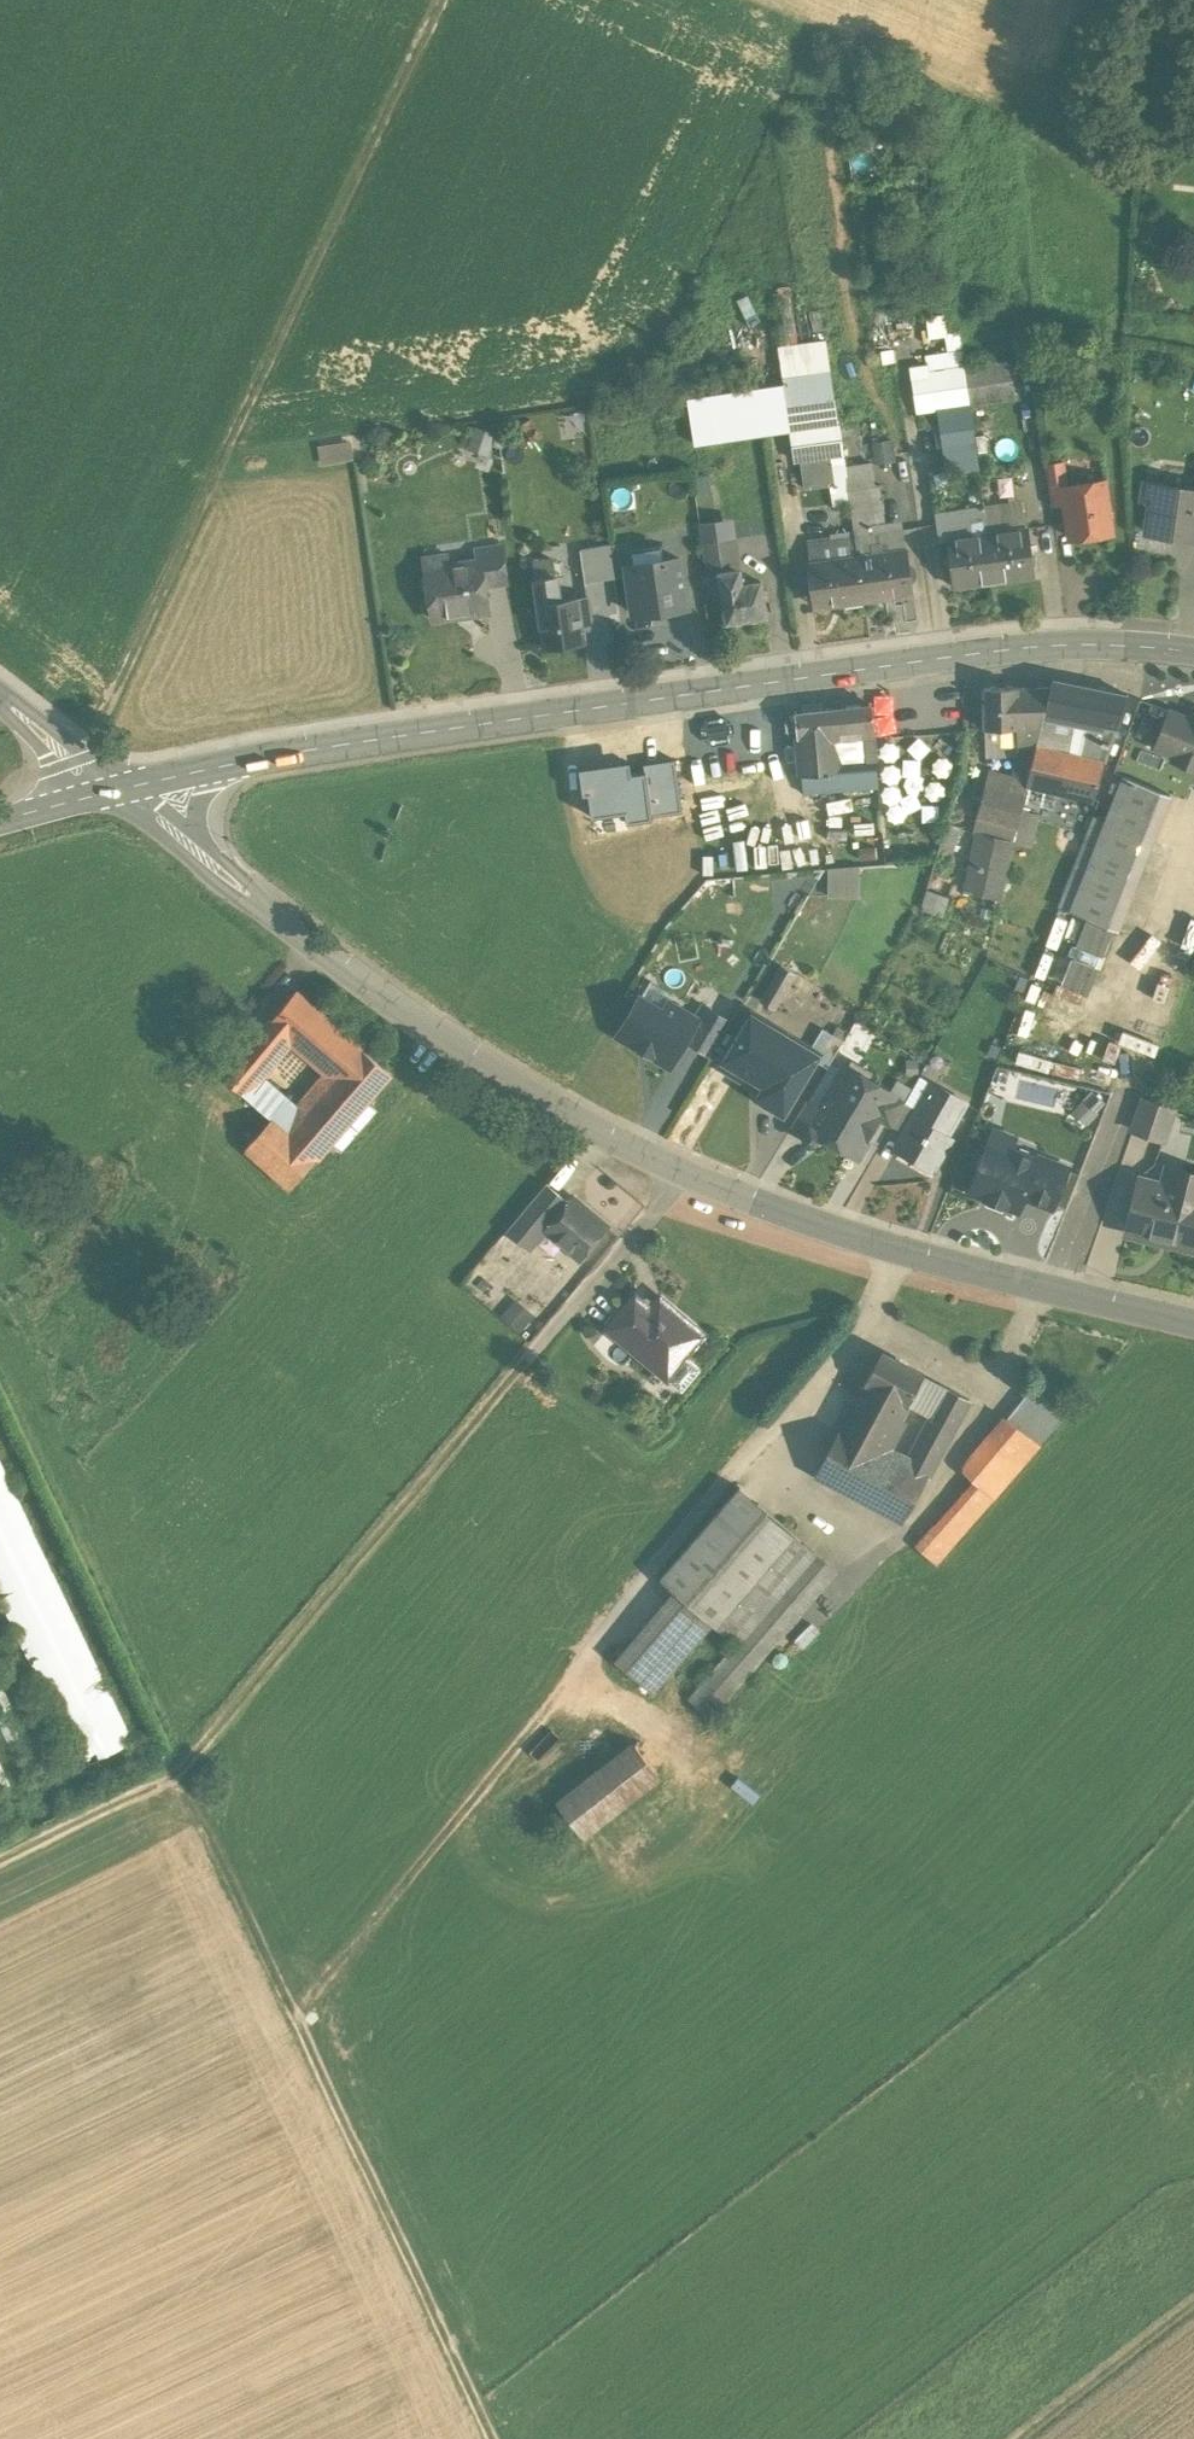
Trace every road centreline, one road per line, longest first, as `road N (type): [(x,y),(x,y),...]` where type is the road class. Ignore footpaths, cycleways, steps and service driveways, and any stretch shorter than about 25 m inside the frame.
road 1 (tertiary): [(1193,1326),(831,1233),(682,1171),(503,1075),(363,987),(118,791)]
road 2 (secondary): [(118,791),(270,757),(1032,647),(1193,653)]
road 3 (track): [(75,760),(96,732),(438,0)]
road 4 (track): [(0,1862),(180,1771),(537,1349)]
road 5 (track): [(180,1771),(492,2438)]
road 6 (track): [(1021,2438),(1193,2304)]
road 7 (tertiary): [(118,791),(0,699)]
road 8 (track): [(1144,124),(1160,0)]
road 9 (secondary): [(0,823),(118,791)]

